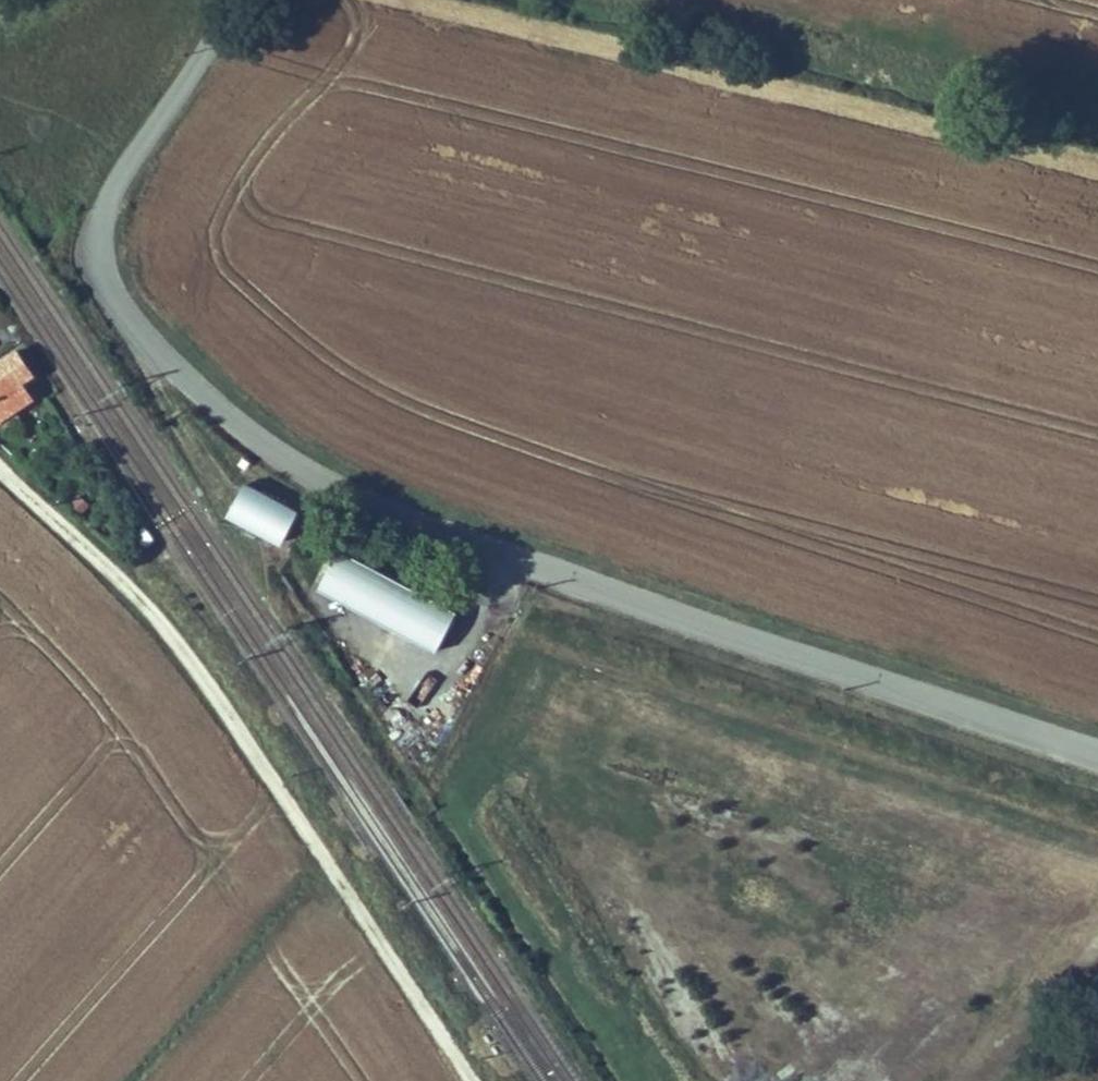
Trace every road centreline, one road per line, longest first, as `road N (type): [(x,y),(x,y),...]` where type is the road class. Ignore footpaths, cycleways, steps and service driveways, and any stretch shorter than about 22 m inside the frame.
road 1 (tertiary): [(241,0),(116,187),(97,230),(96,254),(114,301),(206,397),(343,493),(596,592),(1097,754)]
road 2 (track): [(0,466),(159,619)]

